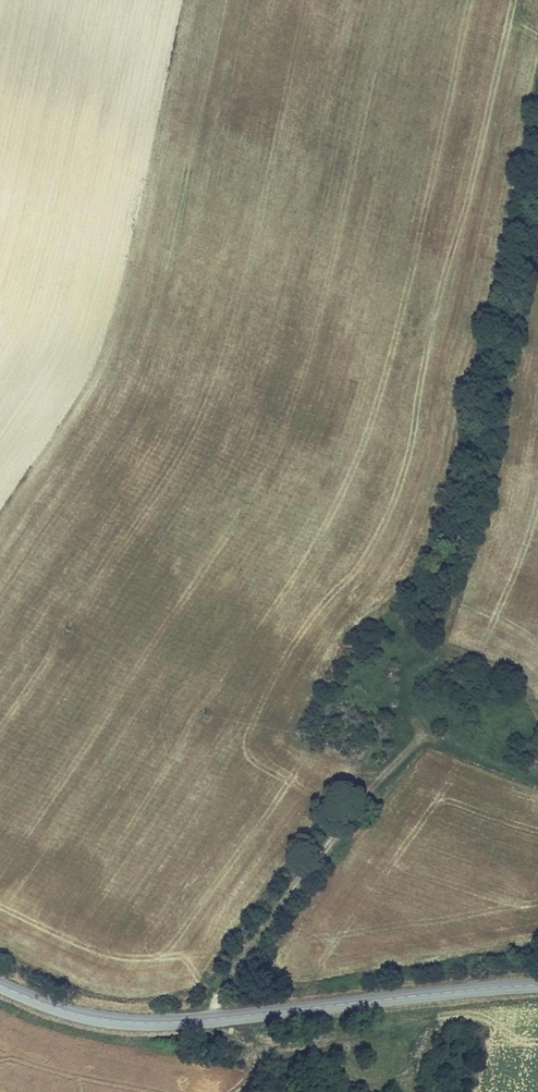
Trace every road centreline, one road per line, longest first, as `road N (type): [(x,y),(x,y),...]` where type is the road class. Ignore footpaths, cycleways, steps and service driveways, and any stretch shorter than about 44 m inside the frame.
road 1 (tertiary): [(0,985),(64,1010),(135,1023),(537,986)]
road 2 (track): [(213,1020),(226,983),(382,770),(411,748),(432,743),(537,781)]
road 3 (track): [(235,1017),(239,1036),(274,1049),(477,1017),(505,1040),(537,1044)]

